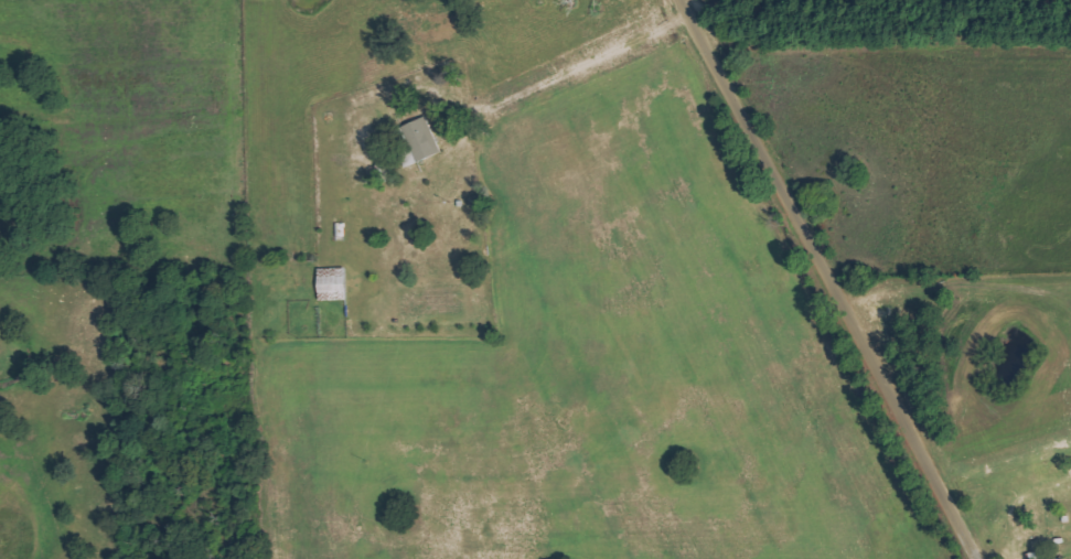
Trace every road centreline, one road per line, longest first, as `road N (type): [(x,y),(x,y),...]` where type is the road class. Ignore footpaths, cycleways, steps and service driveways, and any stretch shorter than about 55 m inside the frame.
road 1 (residential): [(974,558),(680,0)]

